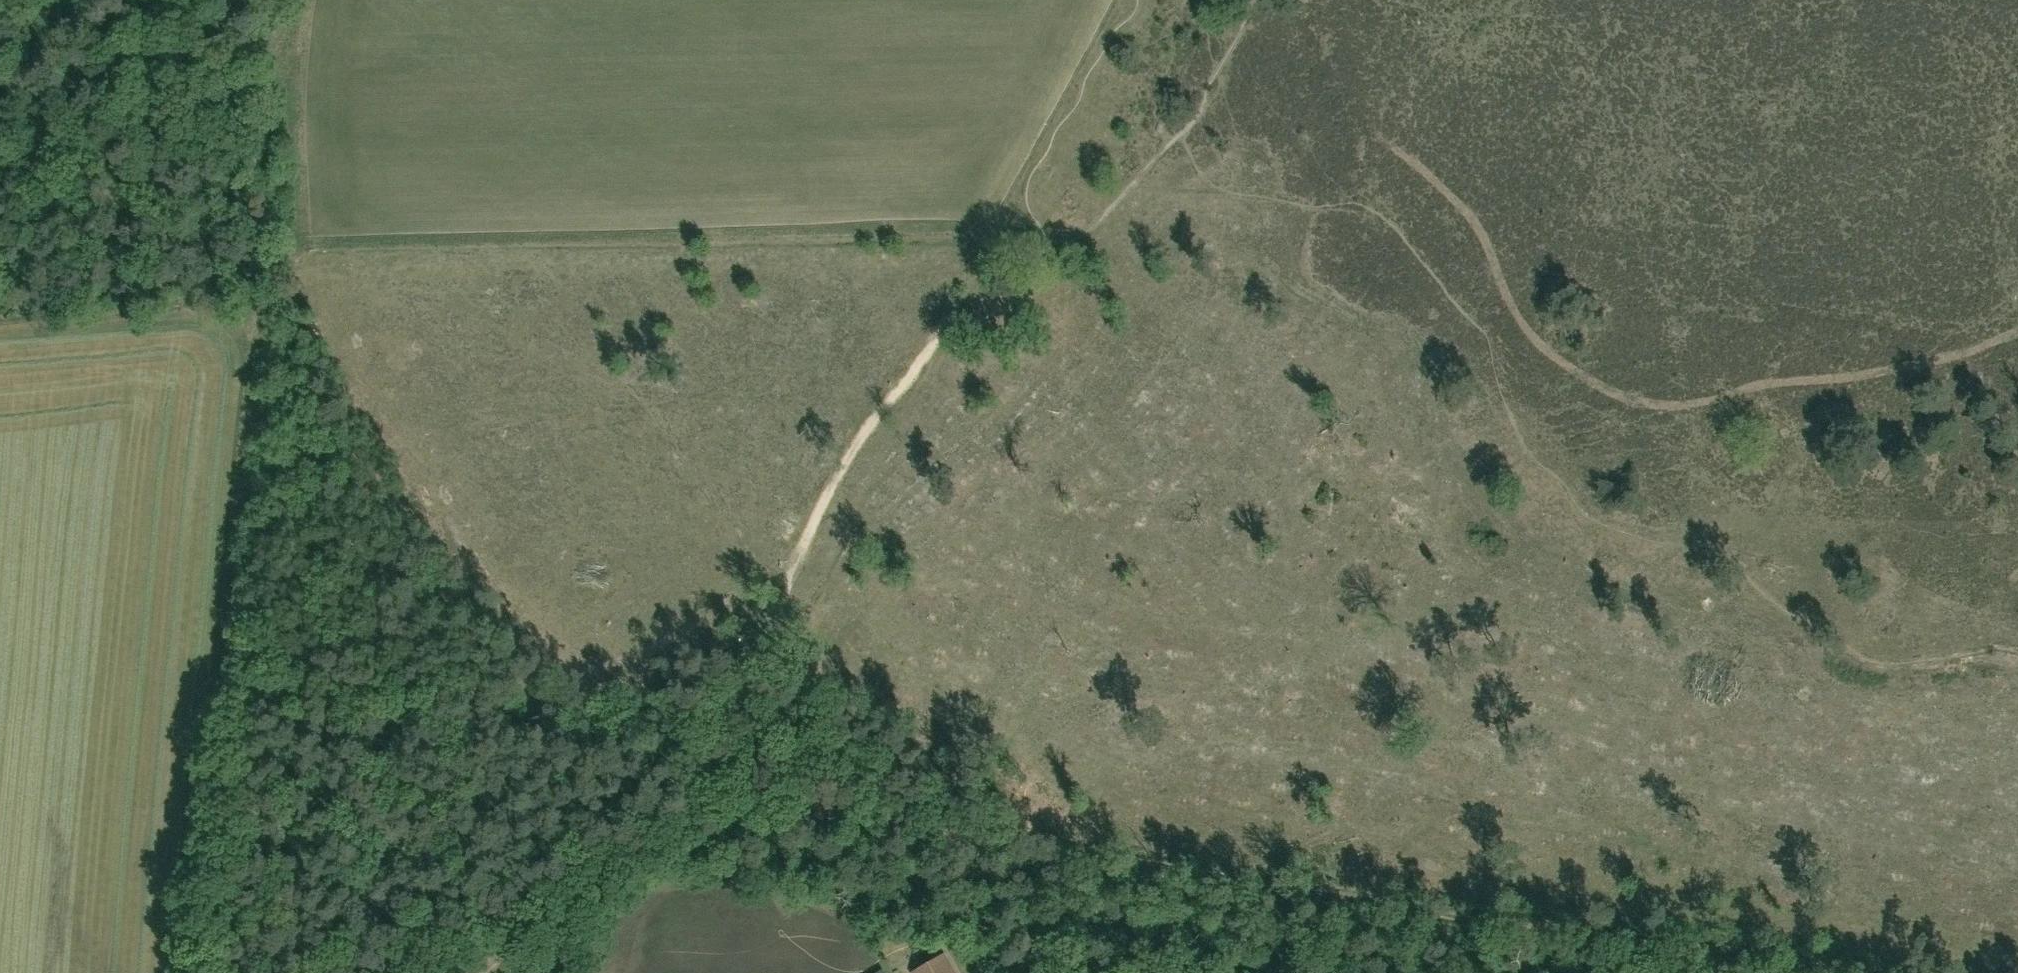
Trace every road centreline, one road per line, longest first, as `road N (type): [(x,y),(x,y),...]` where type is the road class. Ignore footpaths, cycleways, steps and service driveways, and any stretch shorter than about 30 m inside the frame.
road 1 (track): [(1892,972),(1772,949),(1443,913),(1013,833),(723,811),(676,818)]
road 2 (track): [(676,818),(484,972)]

